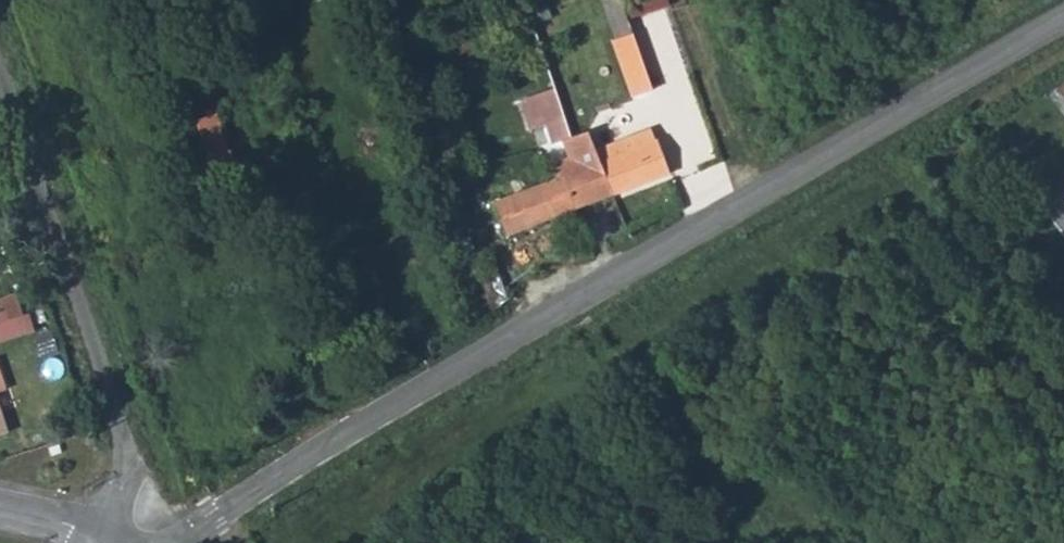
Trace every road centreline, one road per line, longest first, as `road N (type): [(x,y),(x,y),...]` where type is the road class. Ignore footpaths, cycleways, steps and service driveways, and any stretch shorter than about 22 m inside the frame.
road 1 (tertiary): [(178,542),(1063,23)]
road 2 (unclassified): [(99,538),(121,488),(123,436),(0,79)]

